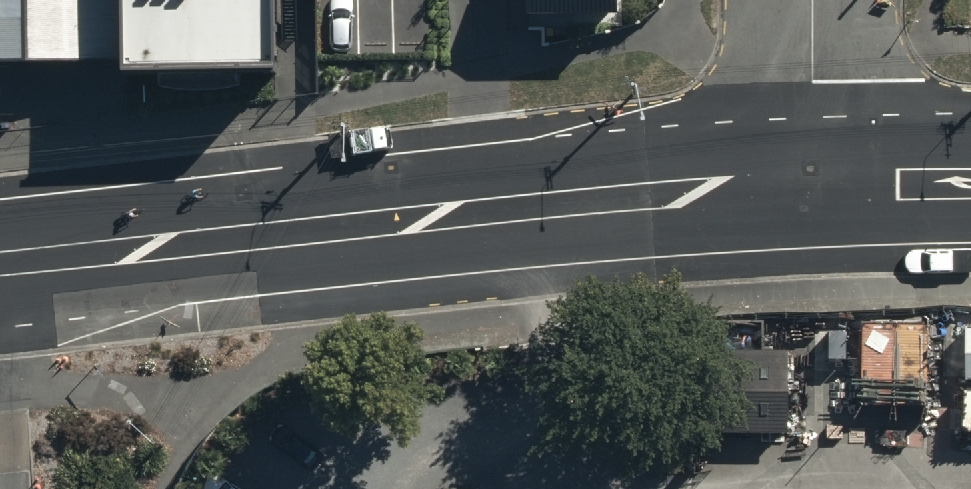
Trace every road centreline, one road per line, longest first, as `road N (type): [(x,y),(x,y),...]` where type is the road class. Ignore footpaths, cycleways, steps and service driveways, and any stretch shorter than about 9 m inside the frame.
road 1 (tertiary): [(0,269),(813,206)]
road 2 (residential): [(813,206),(813,0)]
road 3 (tertiary): [(813,206),(970,205)]

